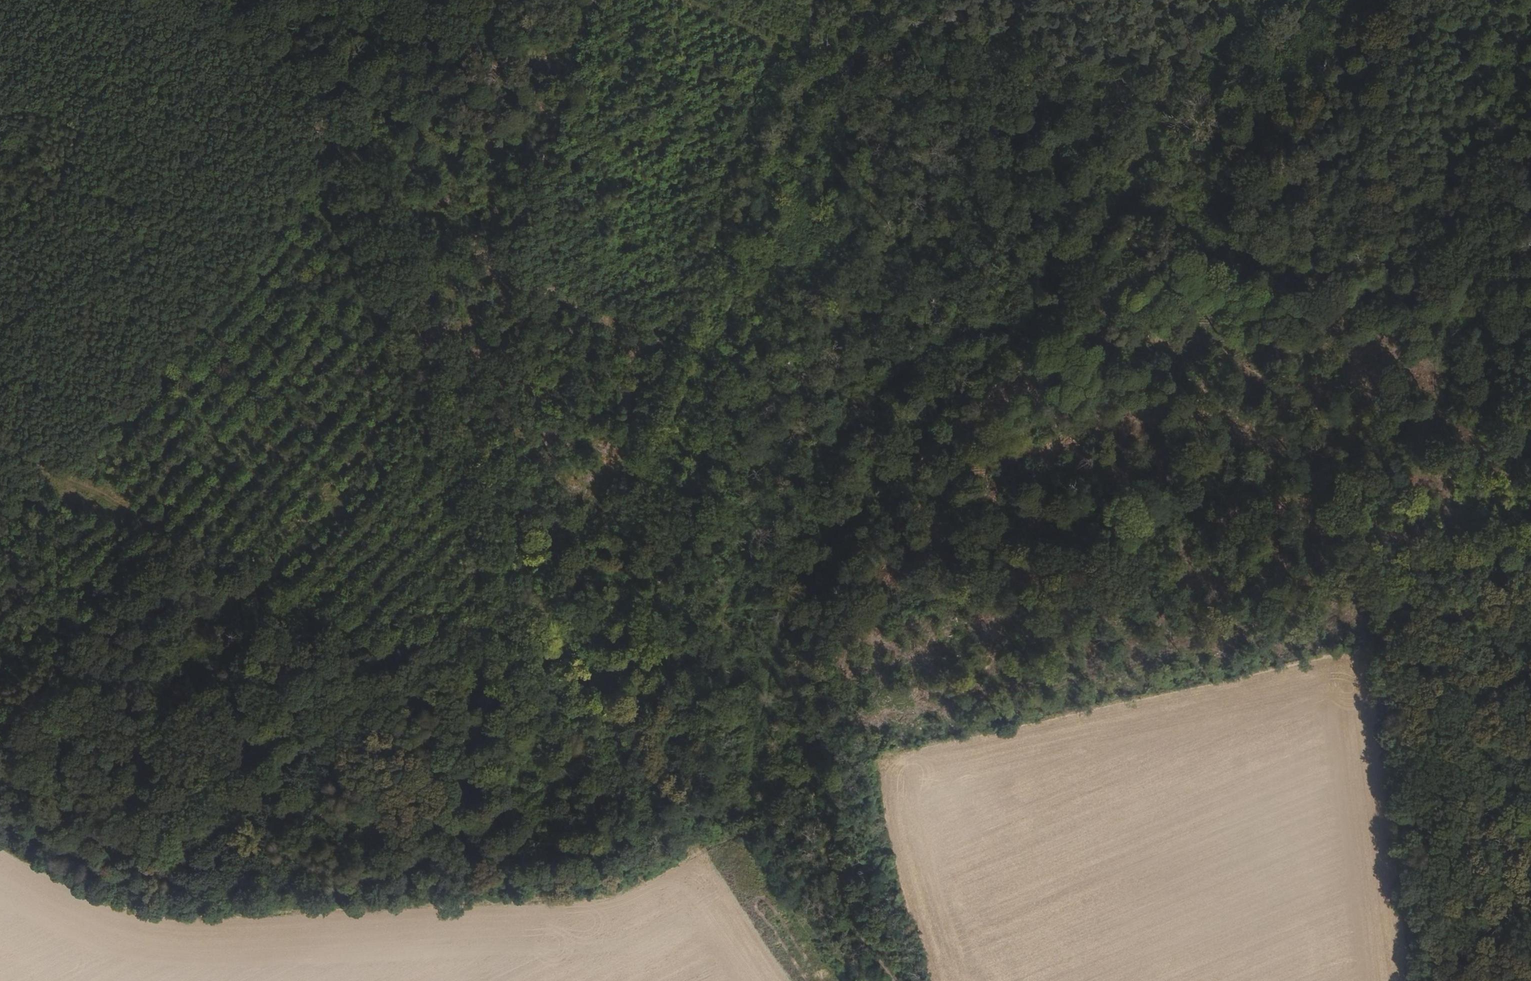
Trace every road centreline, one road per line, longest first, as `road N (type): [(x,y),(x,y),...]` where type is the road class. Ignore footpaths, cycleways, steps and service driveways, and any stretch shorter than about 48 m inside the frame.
road 1 (track): [(1326,0),(865,554),(811,677),(838,881),(894,980)]

